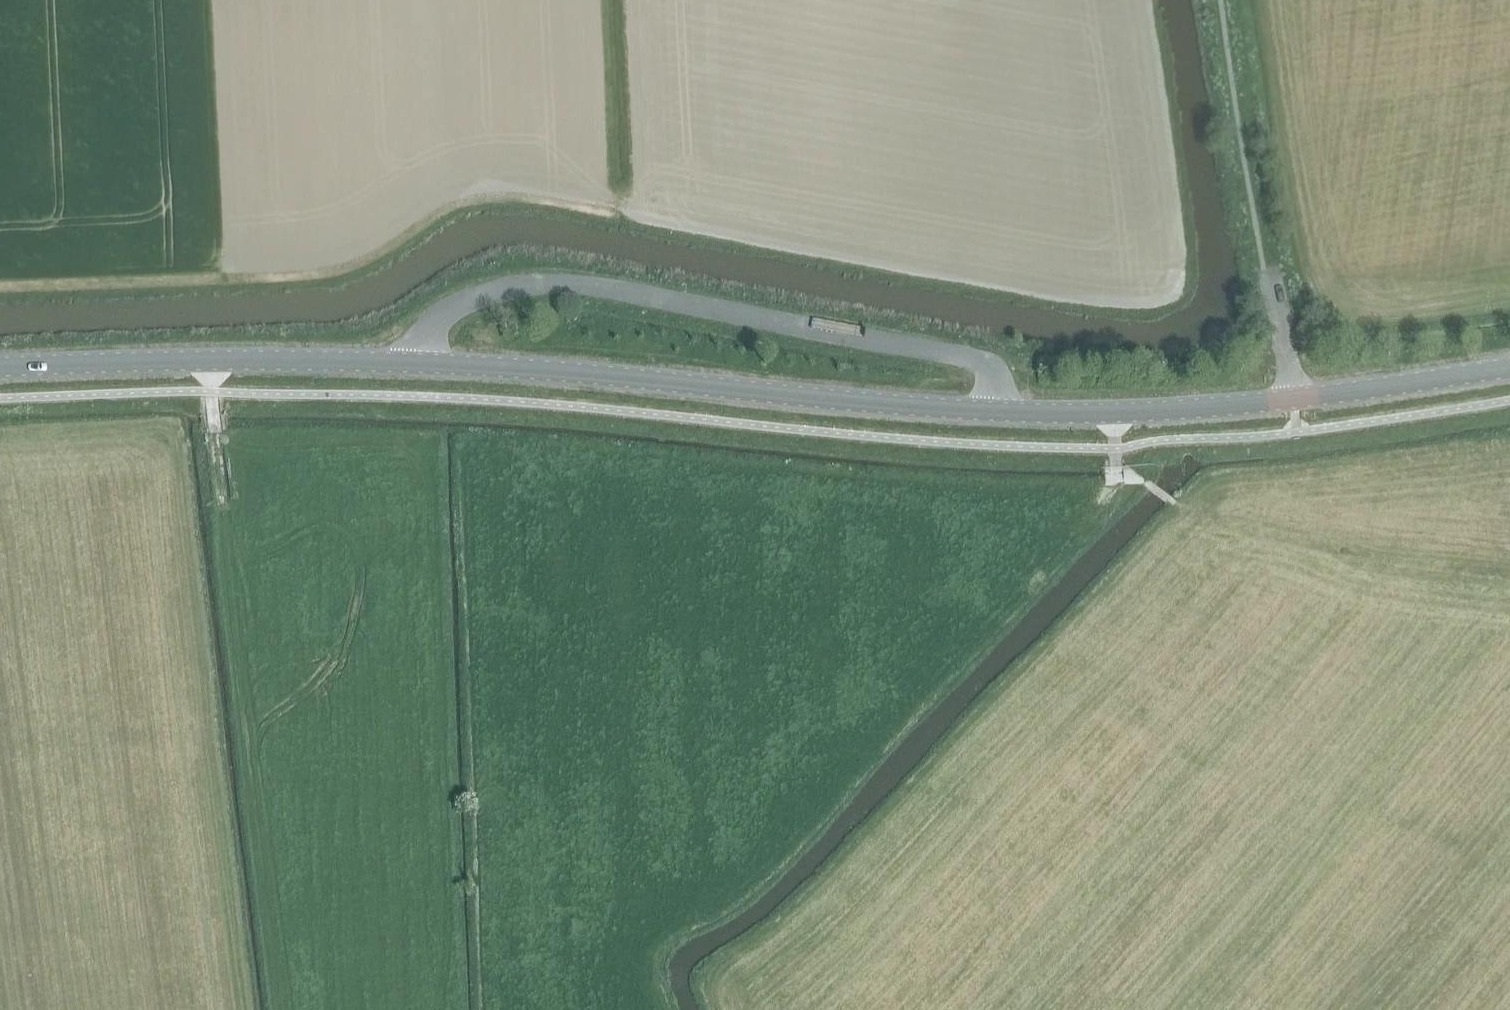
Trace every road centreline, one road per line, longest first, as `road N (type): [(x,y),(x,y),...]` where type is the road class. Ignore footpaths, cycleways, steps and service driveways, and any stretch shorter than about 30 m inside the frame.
road 1 (tertiary): [(1509,367),(1291,399),(1077,416),(408,360),(0,366)]
road 2 (track): [(1232,0),(1258,219),(1273,262),(1268,275)]

